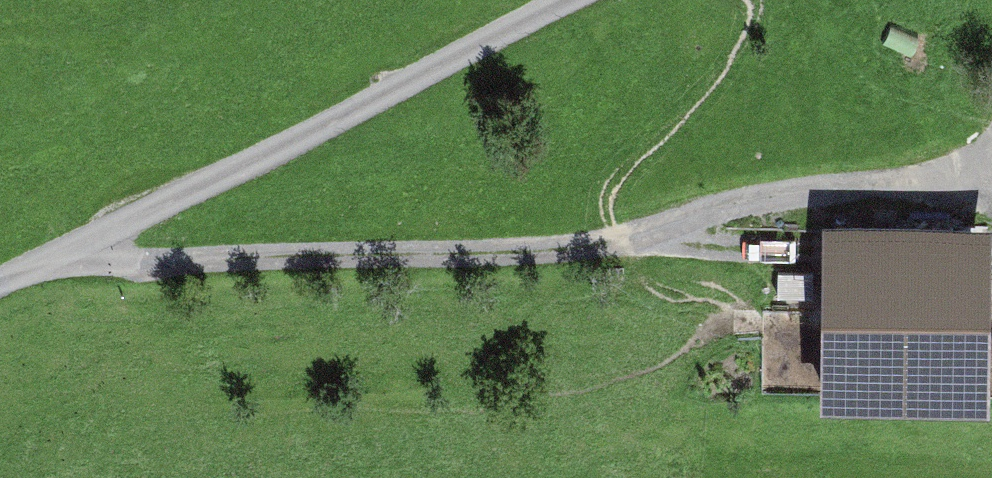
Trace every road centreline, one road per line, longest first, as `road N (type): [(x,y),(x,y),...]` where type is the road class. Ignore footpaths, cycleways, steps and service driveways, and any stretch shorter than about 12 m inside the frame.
road 1 (track): [(72,266),(788,236)]
road 2 (track): [(601,0),(0,295)]

